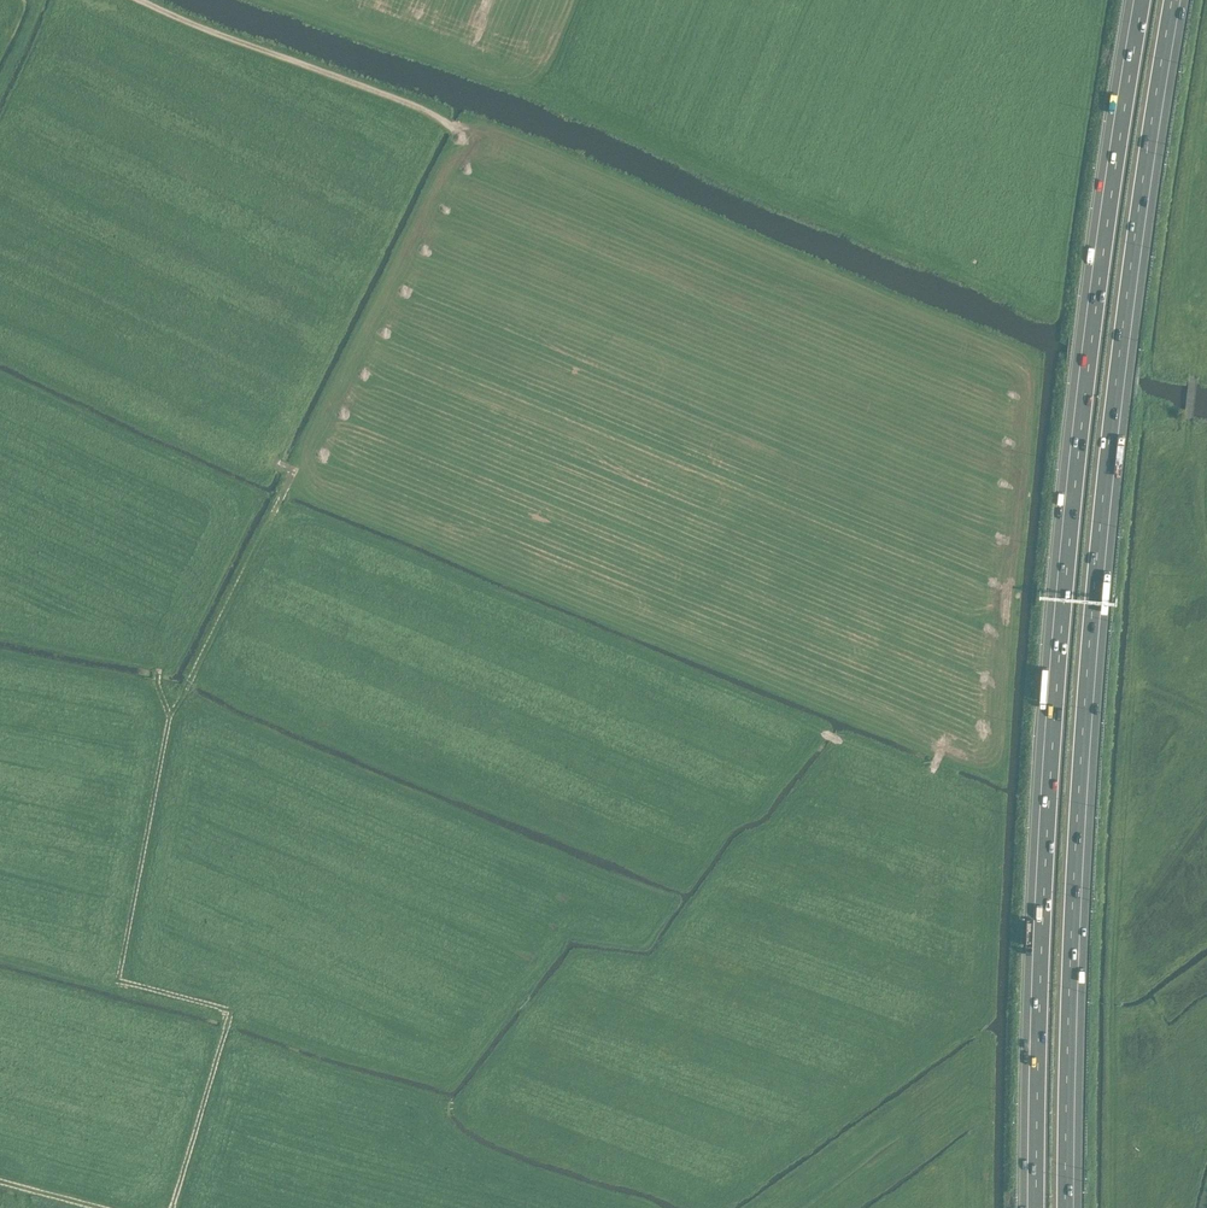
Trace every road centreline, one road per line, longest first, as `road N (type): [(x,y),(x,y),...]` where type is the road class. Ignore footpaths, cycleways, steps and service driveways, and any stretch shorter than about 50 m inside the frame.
road 1 (motorway): [(1070,1207),(1085,752),(1114,427),(1177,0)]
road 2 (motorway): [(1136,0),(1076,424),(1044,745),(1032,1207)]
road 3 (track): [(426,112),(278,451),(276,463),(292,472),(170,715)]
road 4 (track): [(170,715),(118,981),(193,999),(229,1018),(170,1207)]
road 5 (track): [(120,0),(426,112),(458,135)]
road 6 (track): [(1187,422),(1190,195),(1206,78)]
road 7 (track): [(552,98),(279,0)]
road 8 (track): [(97,600),(157,668),(170,715)]

